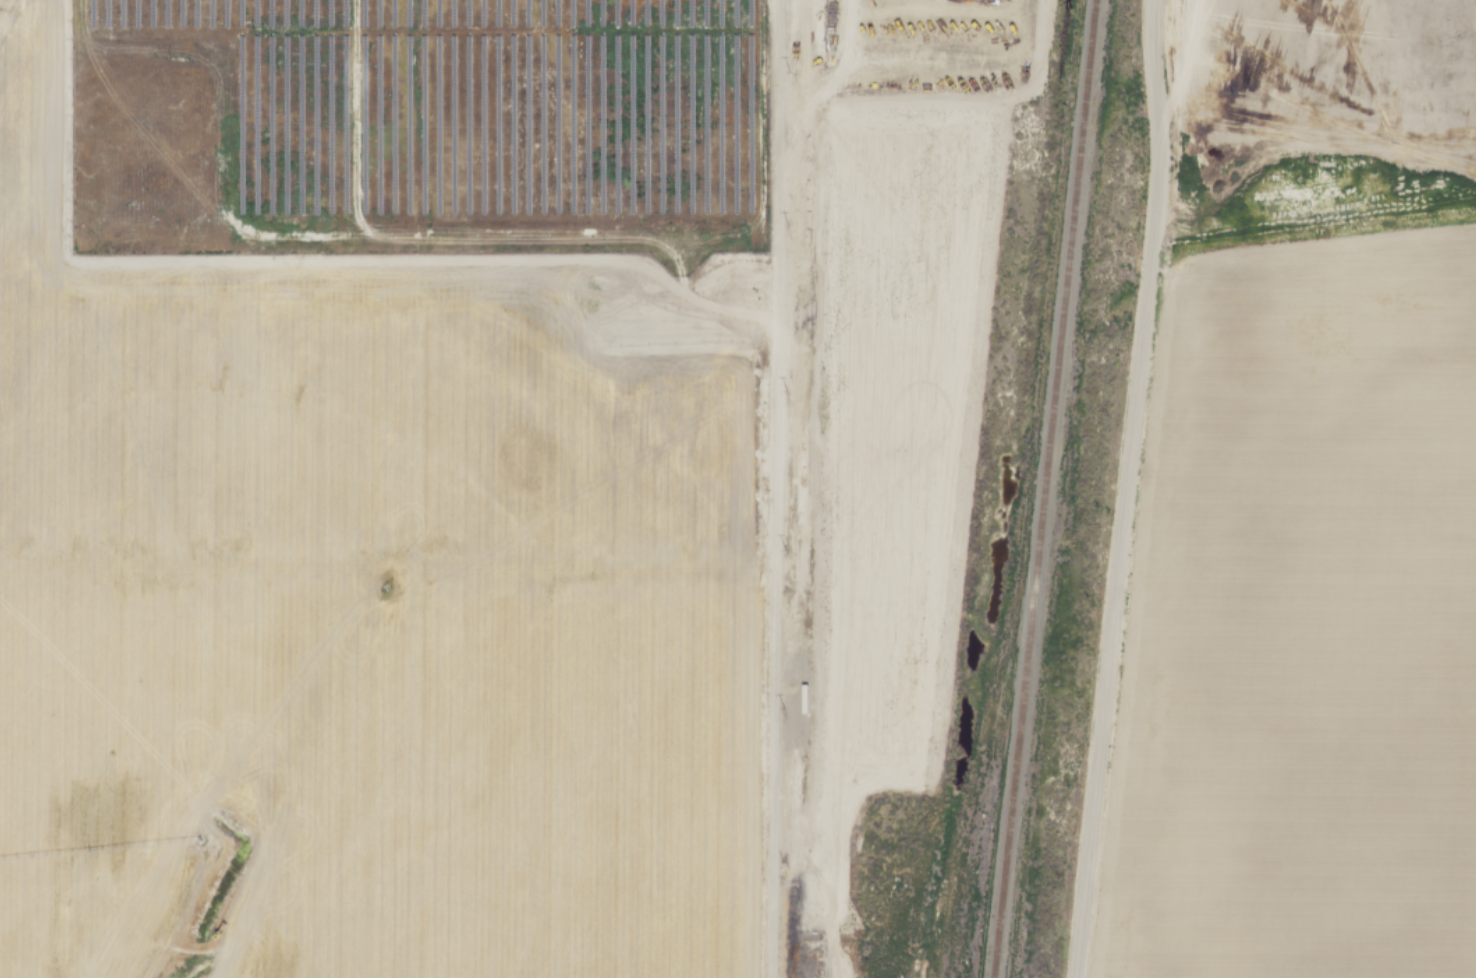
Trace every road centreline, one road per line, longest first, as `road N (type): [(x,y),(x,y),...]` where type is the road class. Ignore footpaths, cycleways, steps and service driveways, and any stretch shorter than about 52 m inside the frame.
road 1 (residential): [(1151,0),(1160,141),(1075,977)]

